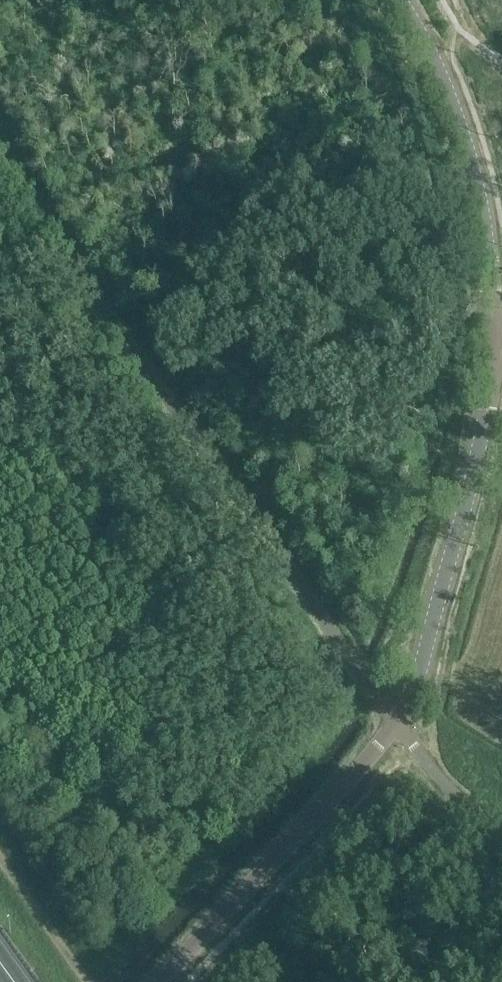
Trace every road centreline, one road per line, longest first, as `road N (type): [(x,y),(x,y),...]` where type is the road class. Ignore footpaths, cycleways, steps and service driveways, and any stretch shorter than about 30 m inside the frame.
road 1 (tertiary): [(159,981),(403,715),(468,496),(493,345)]
road 2 (tertiary): [(493,345),(478,196),(444,84),(400,0)]
road 3 (track): [(88,981),(0,858)]

